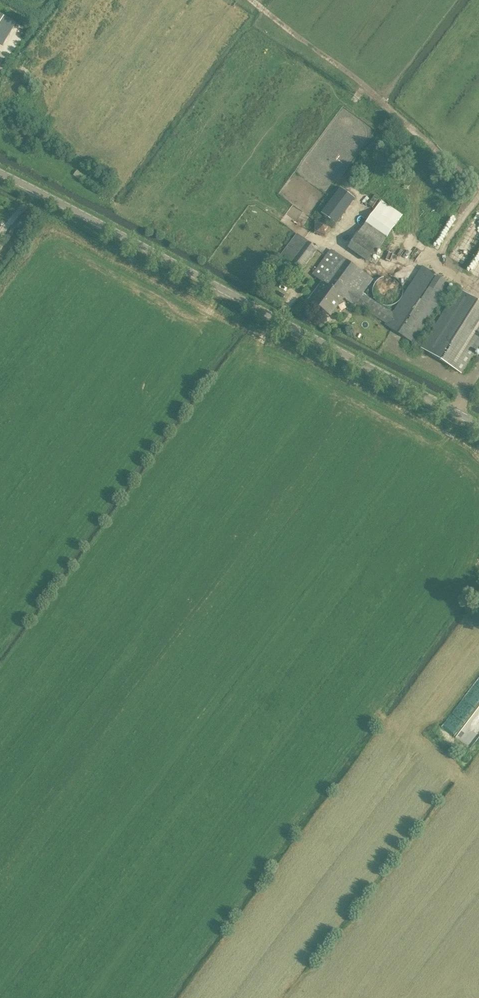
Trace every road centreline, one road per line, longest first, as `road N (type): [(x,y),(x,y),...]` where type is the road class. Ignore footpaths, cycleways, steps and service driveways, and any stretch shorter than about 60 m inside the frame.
road 1 (track): [(478,451),(64,234),(42,236),(0,289)]
road 2 (tertiary): [(478,425),(0,172)]

